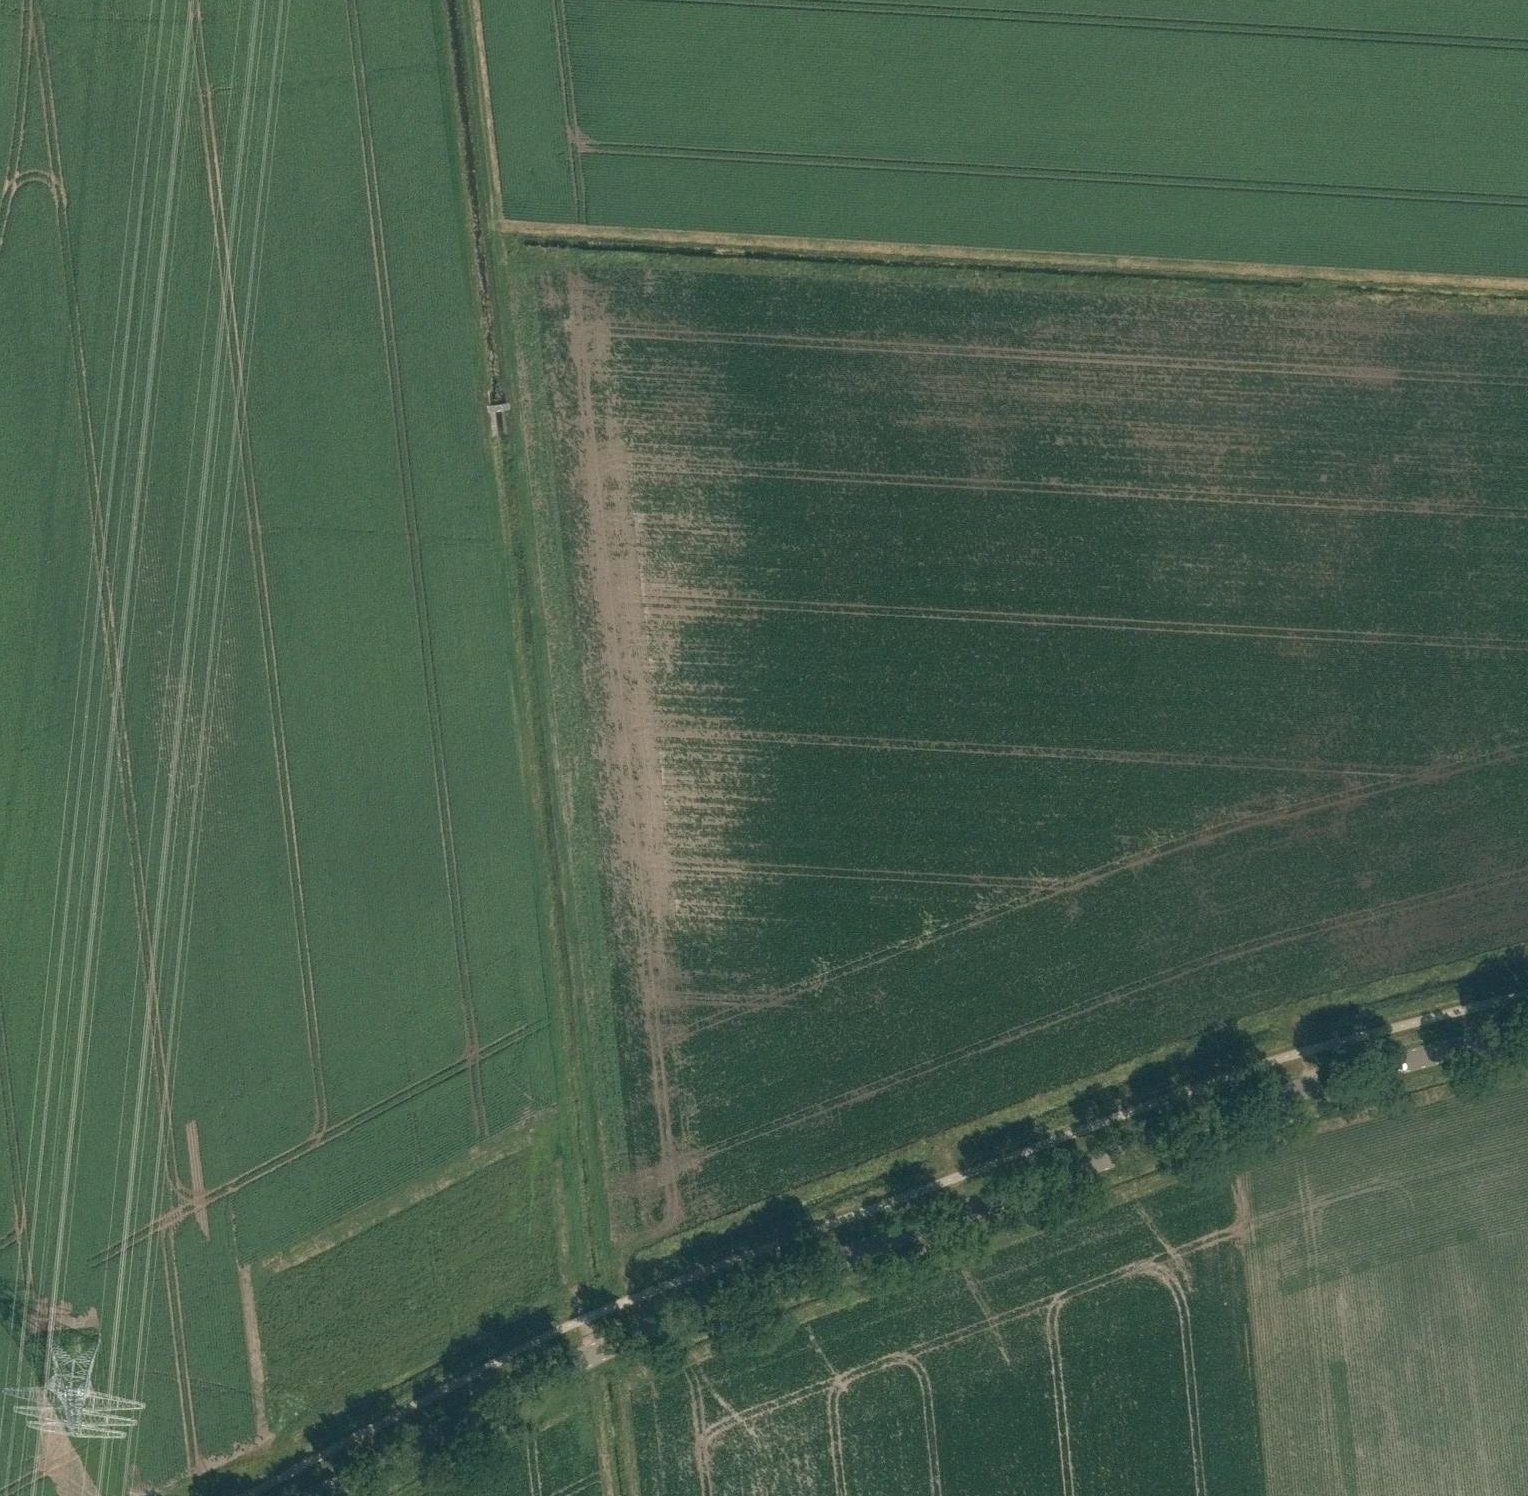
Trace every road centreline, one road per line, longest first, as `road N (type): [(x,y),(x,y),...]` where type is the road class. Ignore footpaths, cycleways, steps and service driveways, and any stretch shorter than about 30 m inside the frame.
road 1 (tertiary): [(322,1495),(661,1325),(1263,1100),(1527,1028)]

